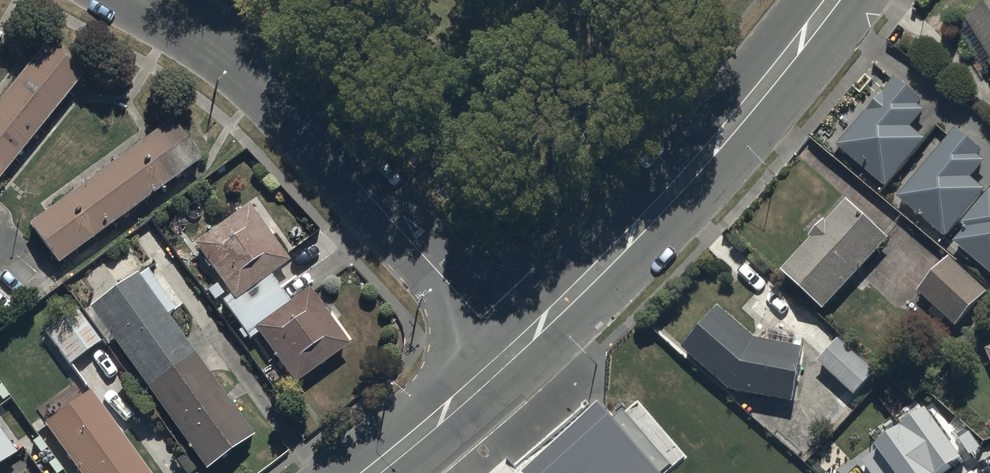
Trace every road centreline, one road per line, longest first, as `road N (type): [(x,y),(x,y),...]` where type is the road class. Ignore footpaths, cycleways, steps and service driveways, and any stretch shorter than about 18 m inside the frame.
road 1 (residential): [(123,0),(262,78),(512,352)]
road 2 (tertiary): [(512,352),(714,148),(831,0)]
road 3 (tertiary): [(369,472),(512,352)]

